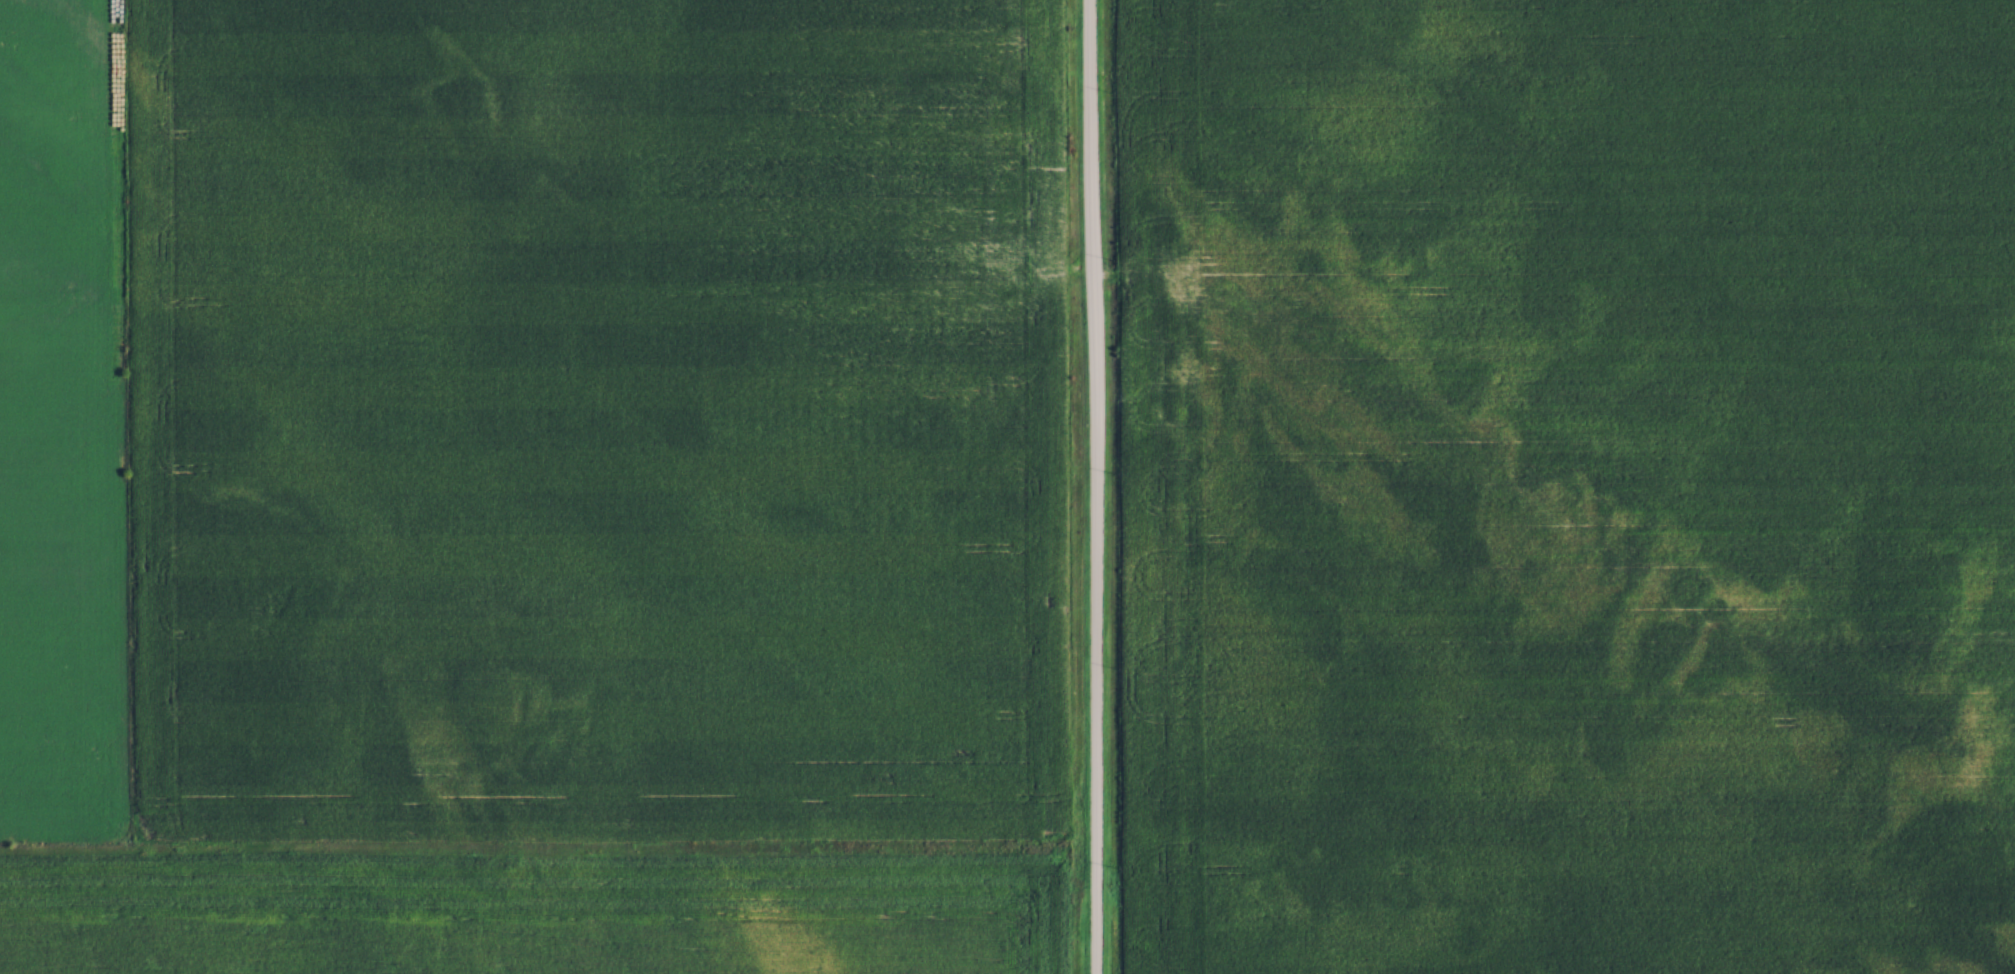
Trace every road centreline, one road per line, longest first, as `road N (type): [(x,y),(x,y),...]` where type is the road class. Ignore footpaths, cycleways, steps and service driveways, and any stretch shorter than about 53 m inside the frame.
road 1 (residential): [(1096,973),(1088,0)]

